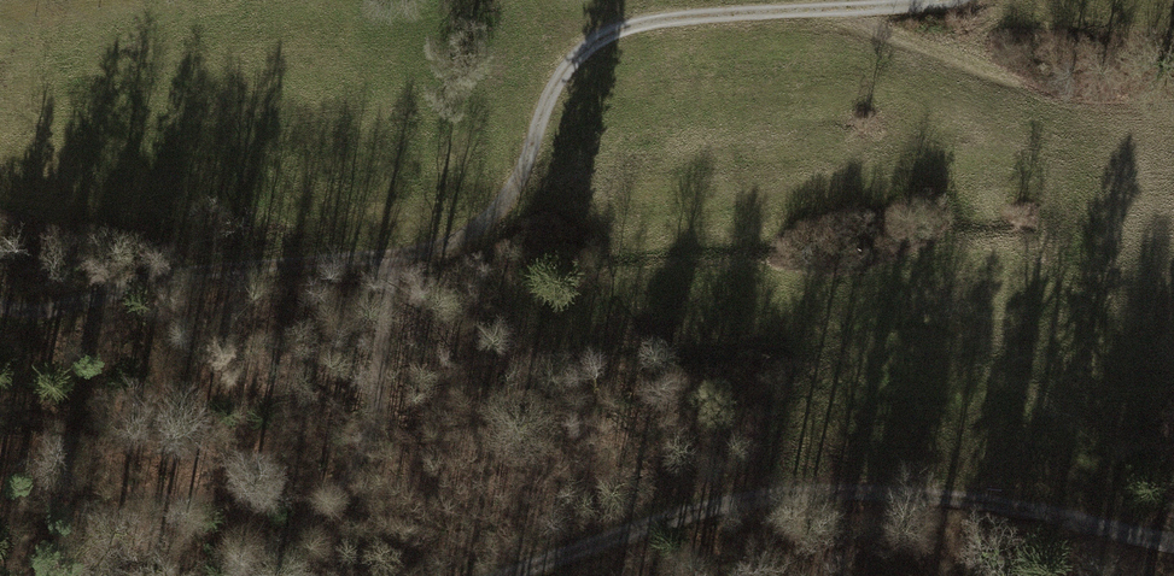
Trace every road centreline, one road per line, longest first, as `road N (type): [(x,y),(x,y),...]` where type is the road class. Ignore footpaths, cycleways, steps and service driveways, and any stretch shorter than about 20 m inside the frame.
road 1 (track): [(0,235),(118,266),(398,269),(487,223),(565,68),(611,36),(960,0)]
road 2 (track): [(509,575),(748,497),(820,490),(970,498),(1173,543)]
road 3 (track): [(394,269),(372,437),(314,513),(249,575)]

